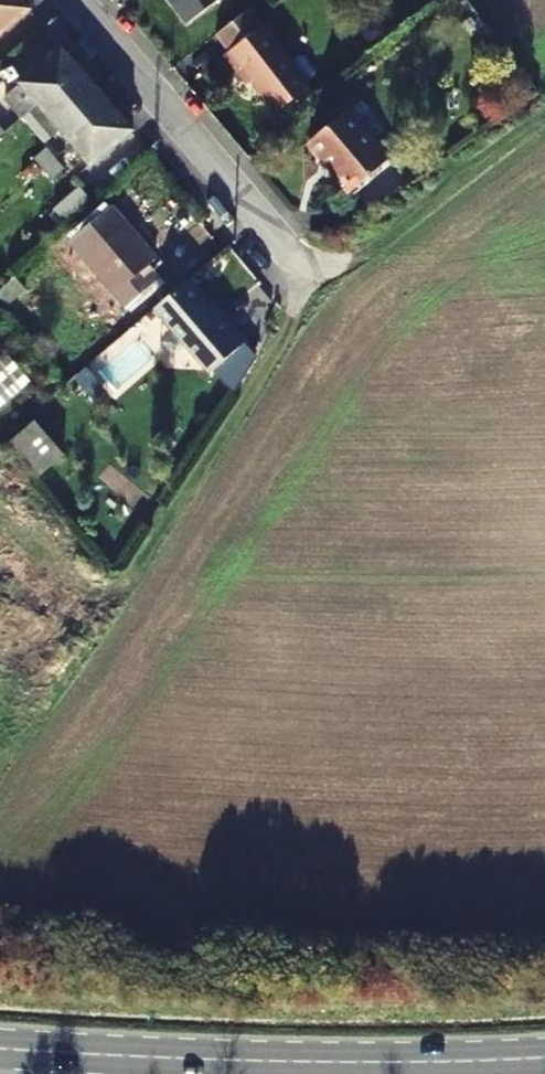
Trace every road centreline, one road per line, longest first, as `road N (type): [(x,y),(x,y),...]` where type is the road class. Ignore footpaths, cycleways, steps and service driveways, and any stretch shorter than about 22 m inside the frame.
road 1 (track): [(544,114),(368,241),(304,270),(269,370),(108,607)]
road 2 (secondary): [(0,1048),(92,1058),(544,1063)]
road 3 (residential): [(304,270),(78,0)]
road 4 (track): [(108,607),(0,781)]
road 5 (track): [(108,607),(0,527)]

